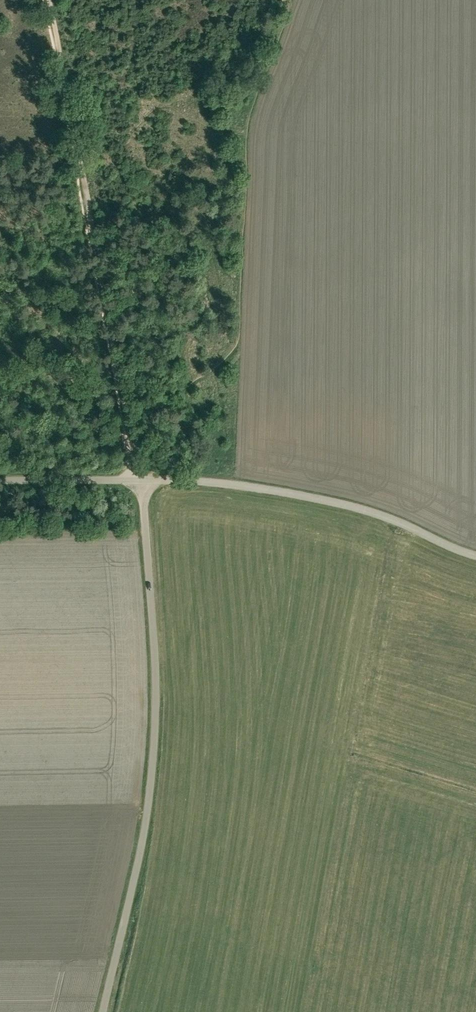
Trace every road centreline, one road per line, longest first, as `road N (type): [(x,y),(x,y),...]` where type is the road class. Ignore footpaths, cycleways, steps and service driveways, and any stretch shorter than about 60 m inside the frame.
road 1 (unclassified): [(103,1011),(155,751),(156,663),(139,481)]
road 2 (track): [(54,0),(139,481)]
road 3 (unclassified): [(475,557),(348,507),(260,489),(139,481)]
road 4 (unclassified): [(0,480),(139,481)]

